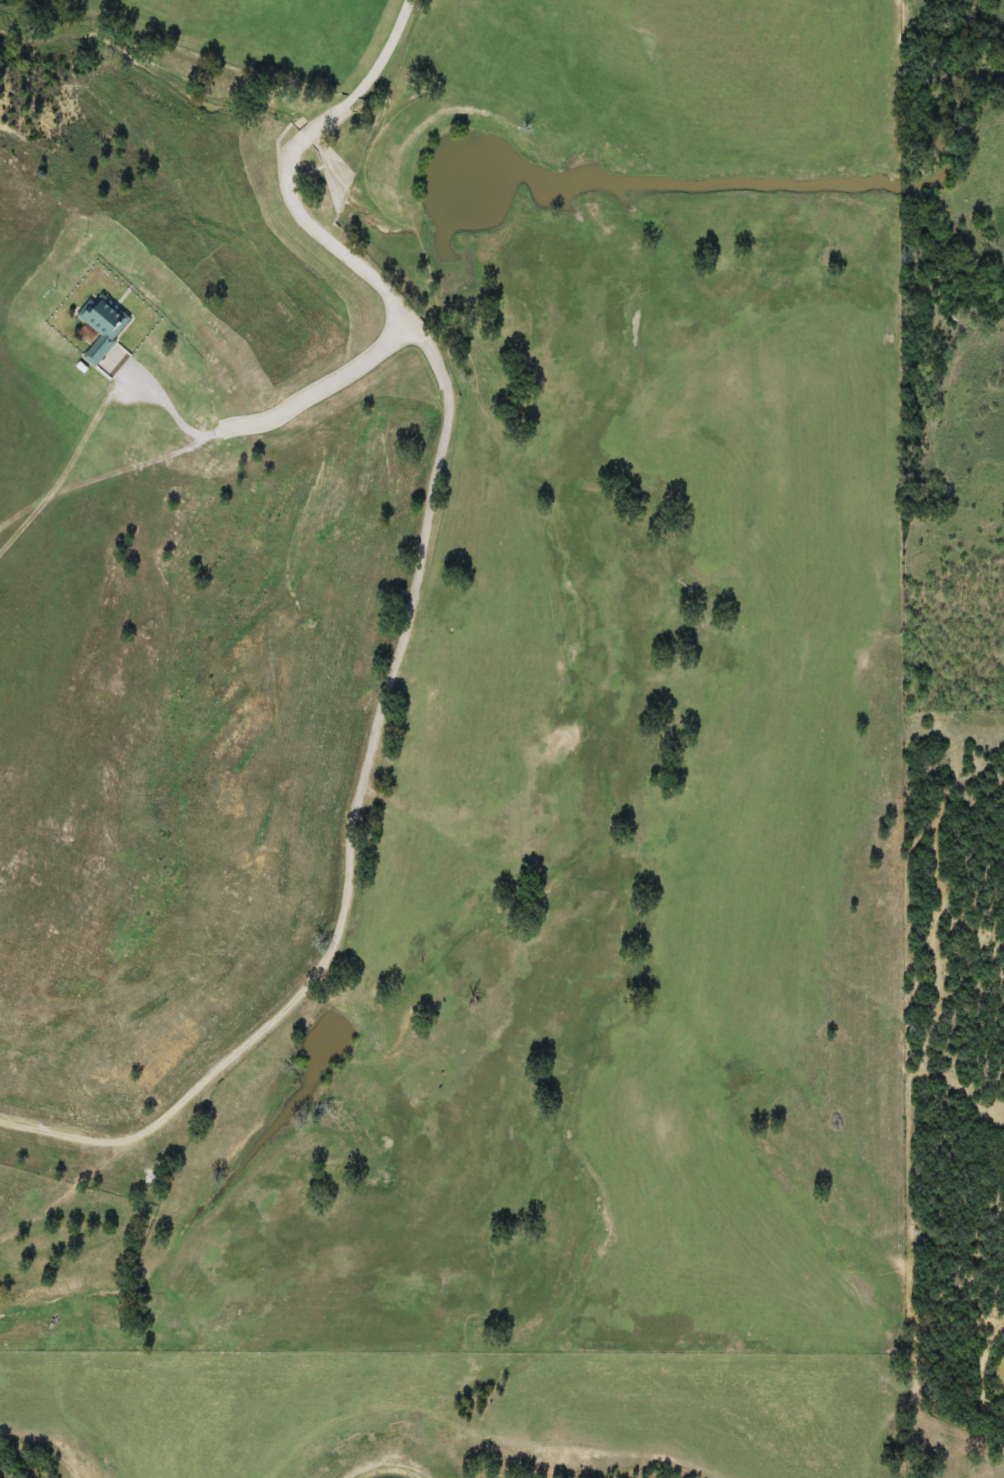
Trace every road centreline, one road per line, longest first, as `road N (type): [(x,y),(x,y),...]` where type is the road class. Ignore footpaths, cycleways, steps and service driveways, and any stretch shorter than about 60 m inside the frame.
road 1 (residential): [(410,0),(375,62),(287,160),(301,206),(366,257),(427,328),(443,381),(416,593),(352,814),(345,919),(334,945),(282,1007),(148,1122),(113,1130),(0,1112)]

